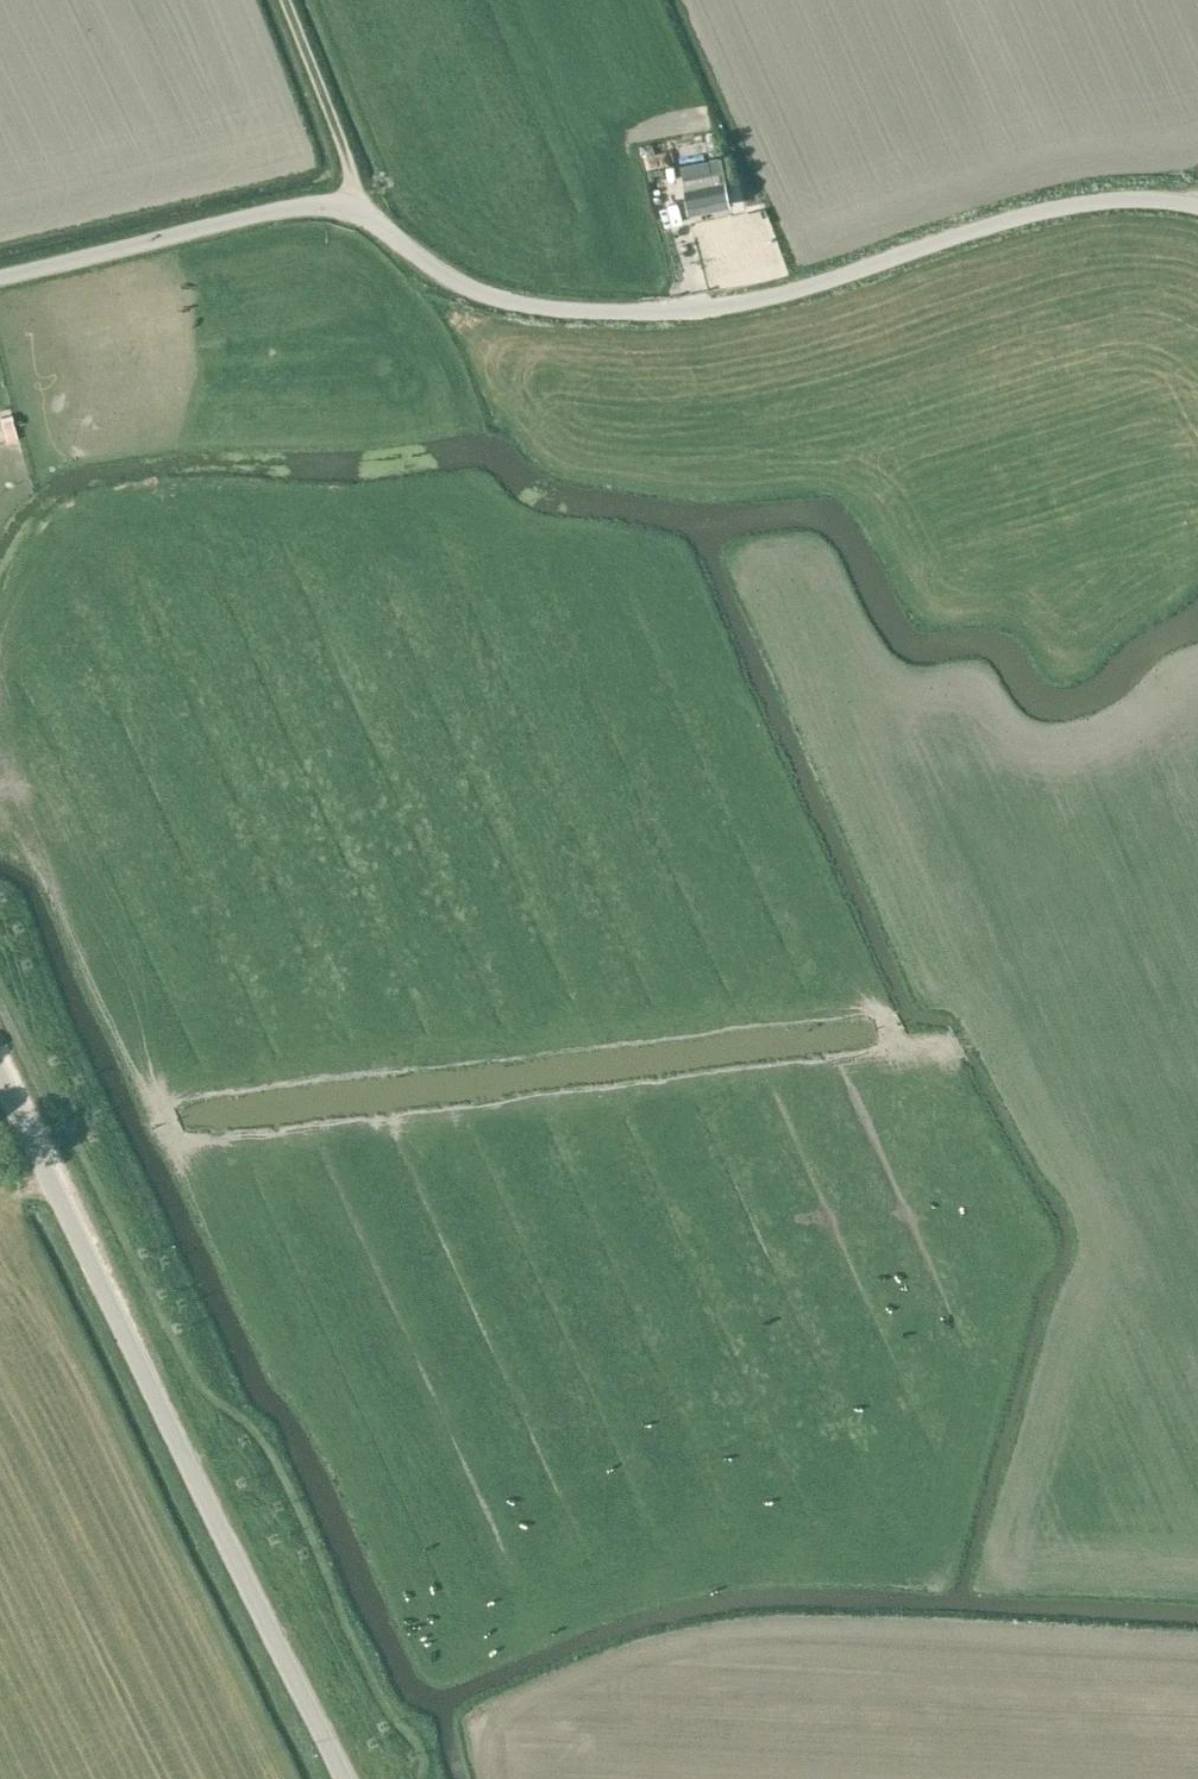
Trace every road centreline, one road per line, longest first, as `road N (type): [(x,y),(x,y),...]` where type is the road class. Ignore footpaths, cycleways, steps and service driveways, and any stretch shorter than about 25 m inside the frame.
road 1 (unclassified): [(1197,204),(1072,204),(807,290),(675,313),(492,301),(456,285),(362,211)]
road 2 (unclassified): [(343,1778),(0,1077)]
road 3 (unclassified): [(0,283),(307,206),(334,202),(362,211)]
road 4 (track): [(362,211),(285,0)]

